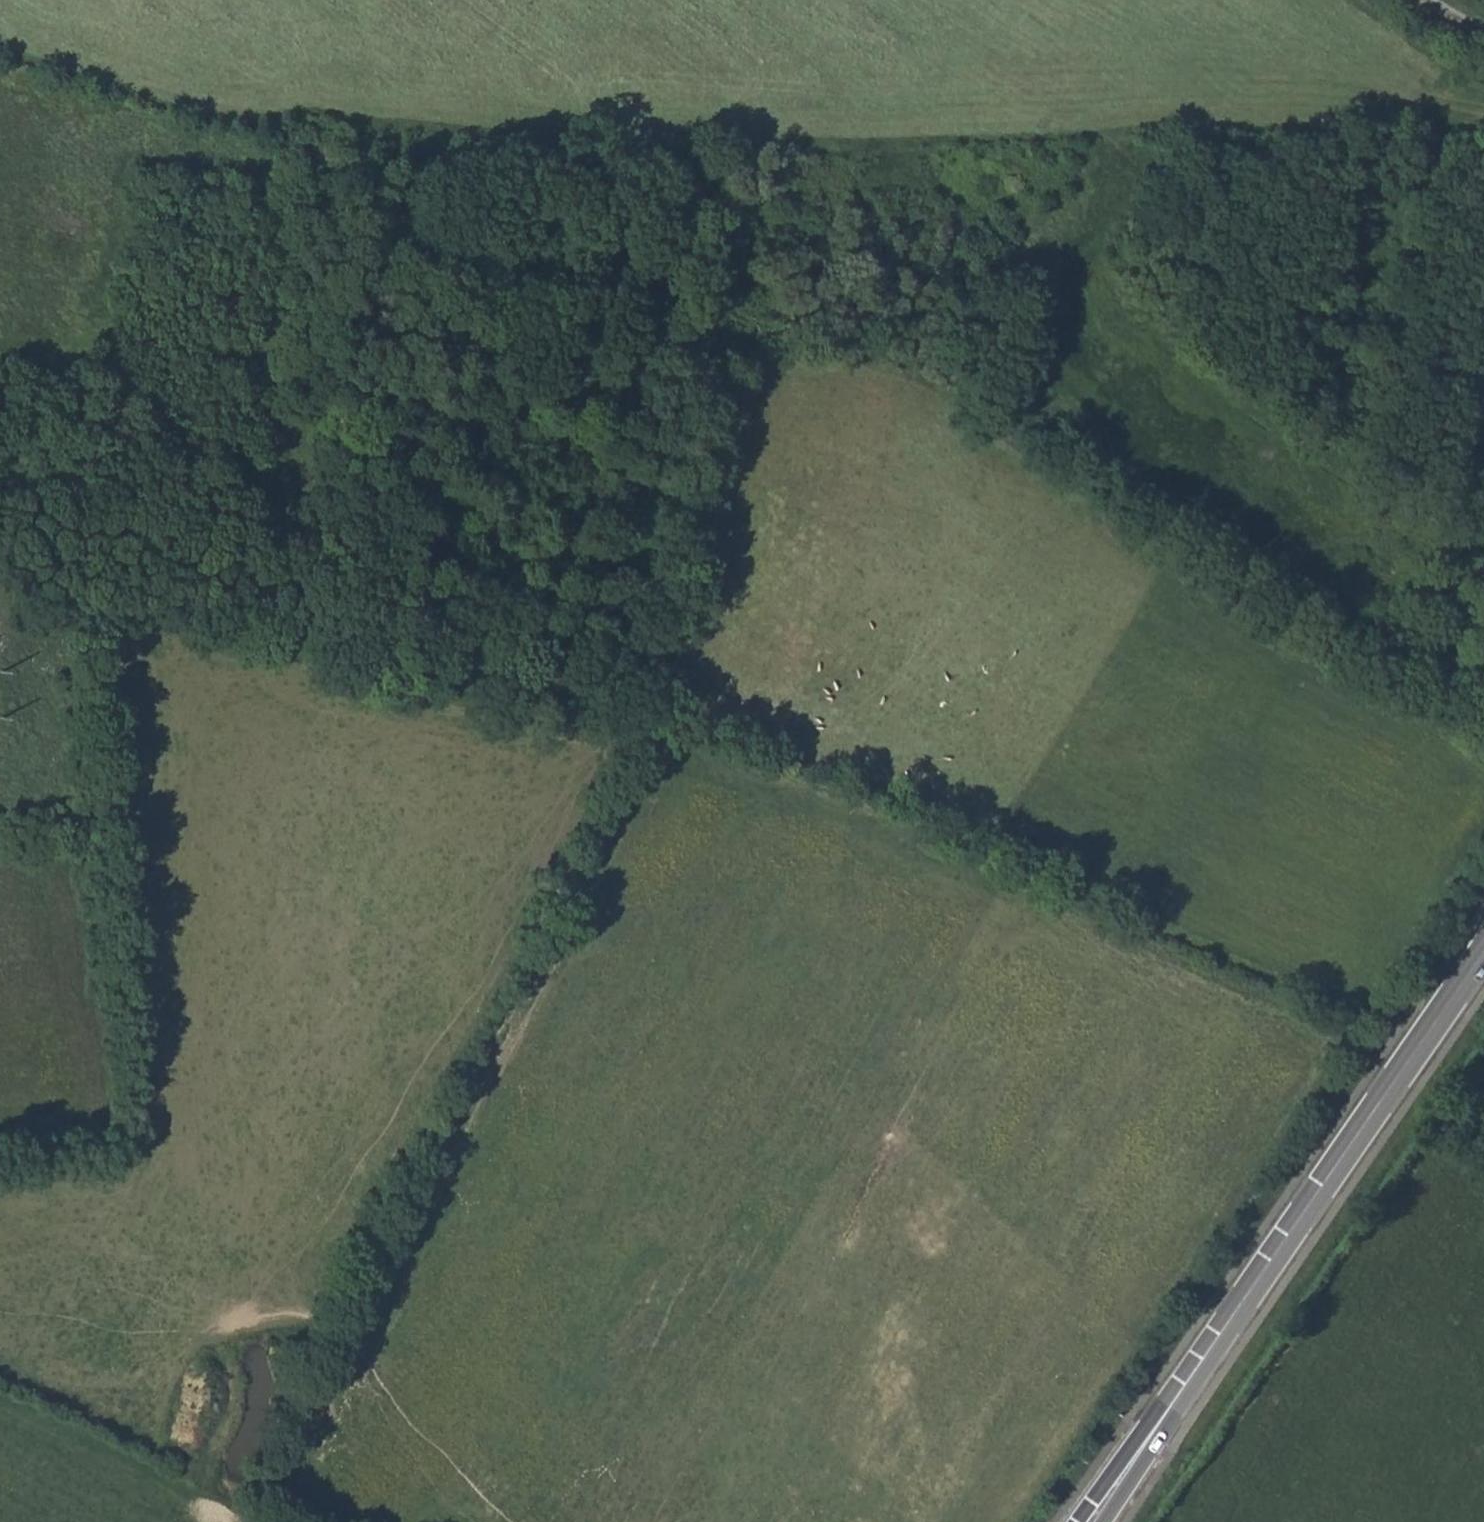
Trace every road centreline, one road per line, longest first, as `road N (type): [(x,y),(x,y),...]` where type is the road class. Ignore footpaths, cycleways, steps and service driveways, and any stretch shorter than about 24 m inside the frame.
road 1 (secondary): [(1170,1405),(1483,950)]
road 2 (secondary): [(1170,1405),(1076,1521)]
road 3 (secondary): [(1104,1521),(1170,1405)]

